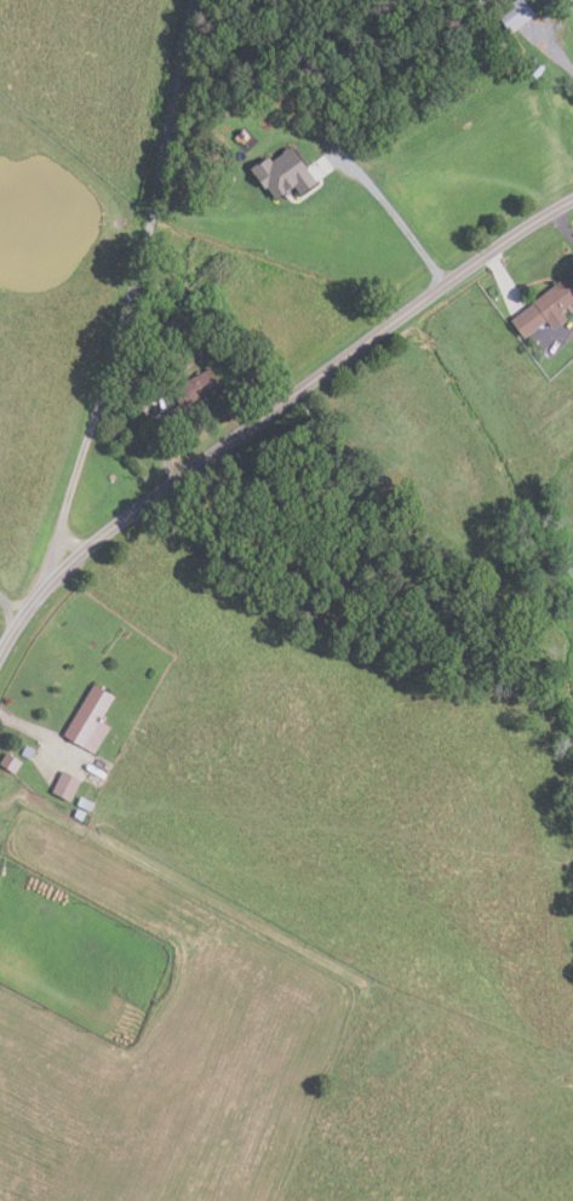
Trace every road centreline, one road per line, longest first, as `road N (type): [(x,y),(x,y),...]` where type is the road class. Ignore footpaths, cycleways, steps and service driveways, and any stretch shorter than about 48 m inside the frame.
road 1 (residential): [(572,201),(411,308),(125,519),(56,577),(0,657)]

